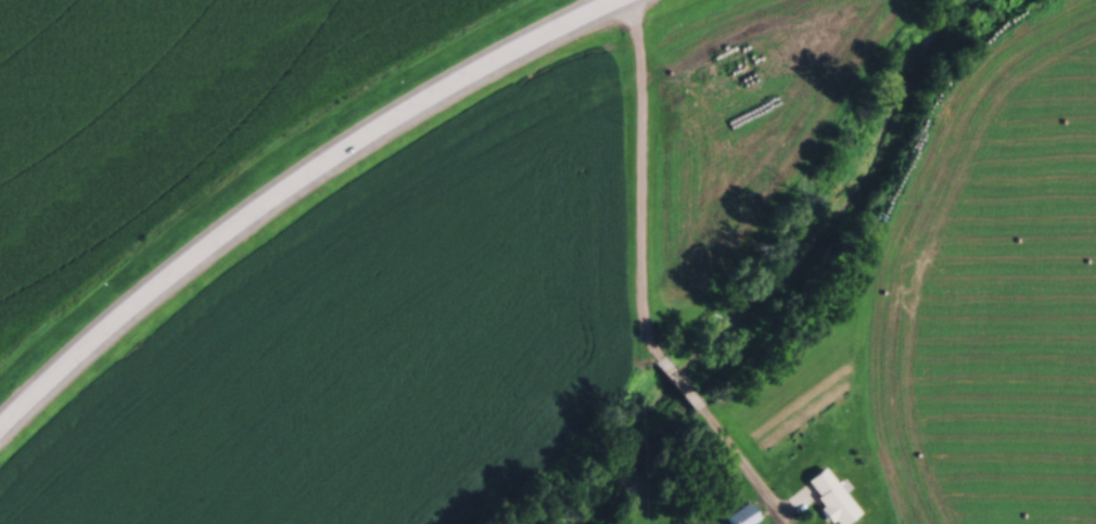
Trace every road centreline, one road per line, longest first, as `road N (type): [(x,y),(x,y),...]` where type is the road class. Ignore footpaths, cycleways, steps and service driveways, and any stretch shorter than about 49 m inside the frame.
road 1 (primary): [(0,430),(112,329),(323,166),(625,0)]
road 2 (residential): [(636,0),(639,320)]

